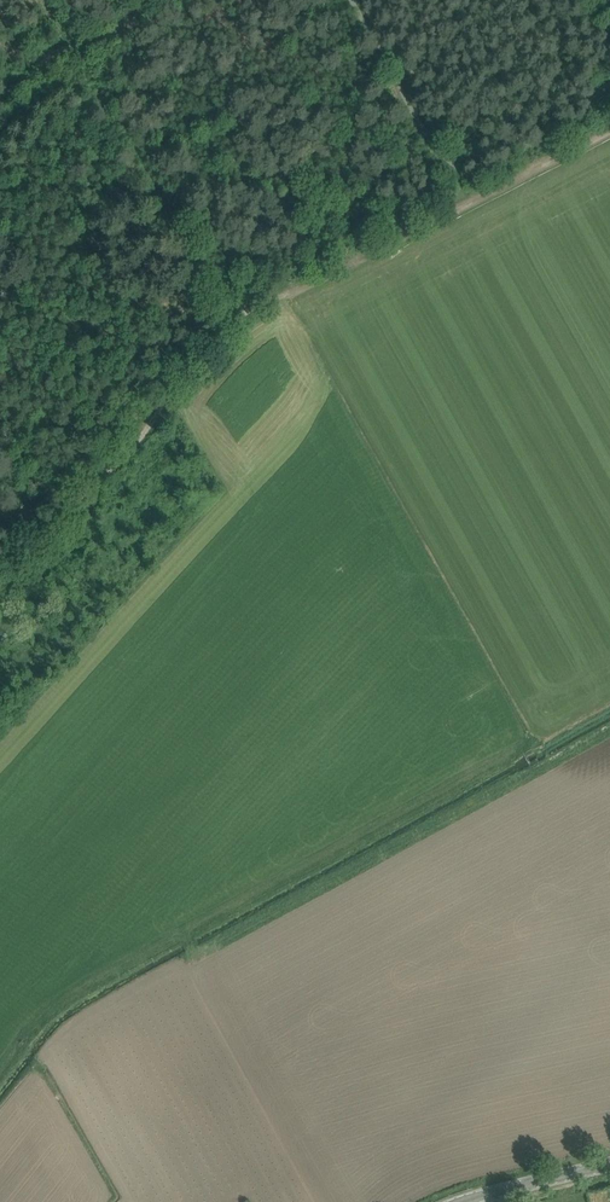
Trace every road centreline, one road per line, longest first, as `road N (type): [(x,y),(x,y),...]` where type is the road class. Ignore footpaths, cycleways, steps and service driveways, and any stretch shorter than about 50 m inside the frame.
road 1 (track): [(609,128),(230,325),(0,578)]
road 2 (tertiary): [(474,1201),(609,1167)]

